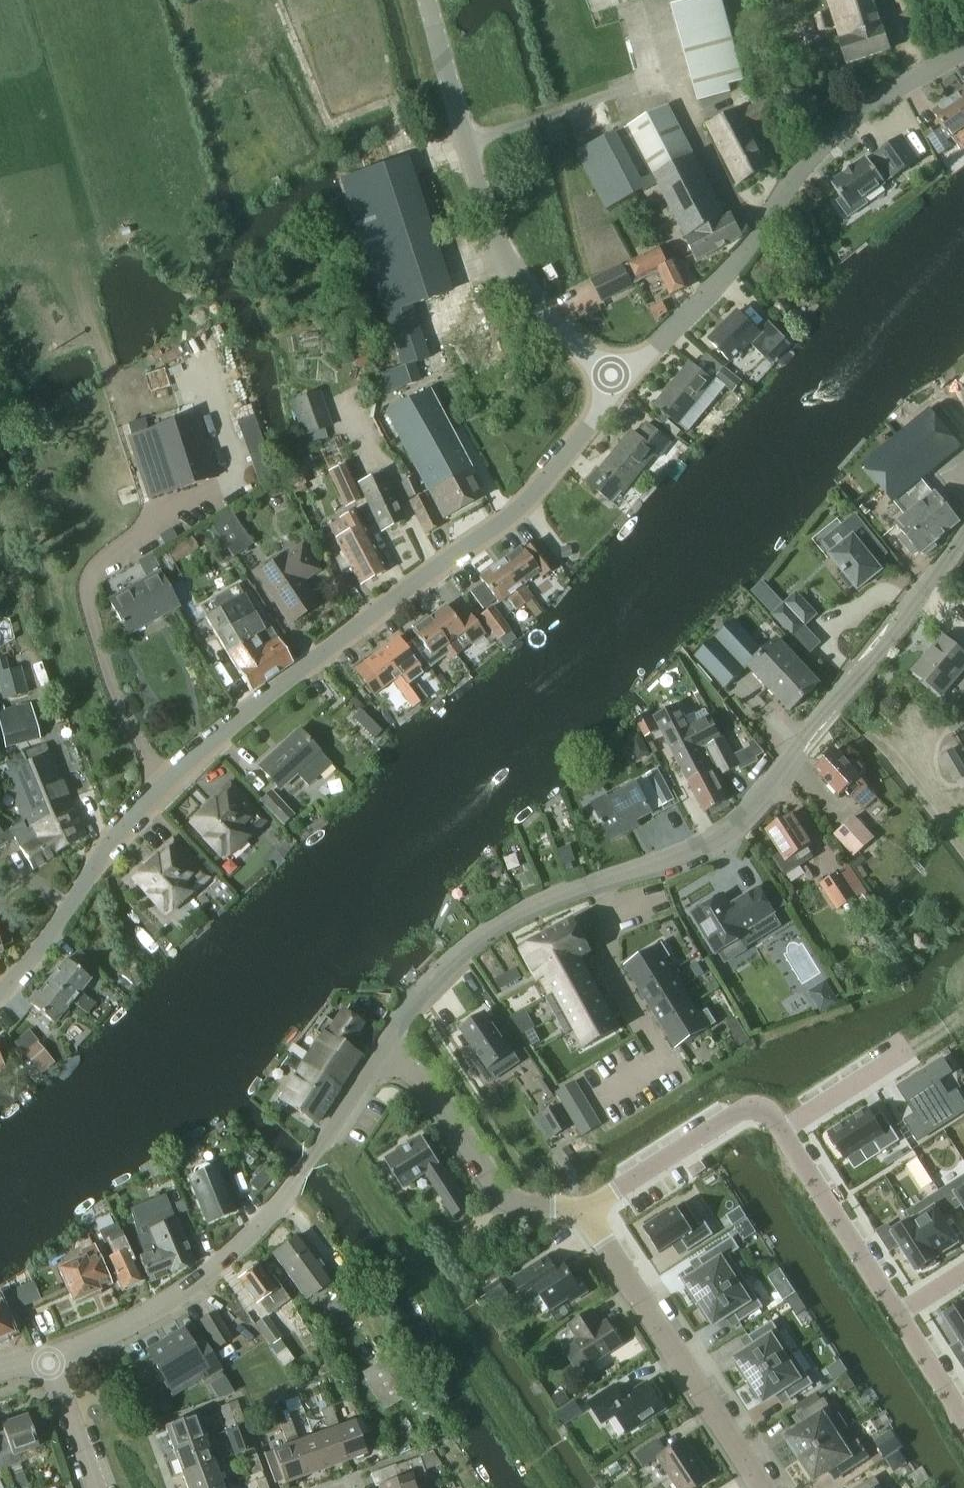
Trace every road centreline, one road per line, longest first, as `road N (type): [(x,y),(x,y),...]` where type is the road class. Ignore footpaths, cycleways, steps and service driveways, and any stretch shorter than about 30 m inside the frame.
road 1 (tertiary): [(0,994),(157,791),(300,671),(509,518),(623,383)]
road 2 (tertiary): [(381,1048),(433,978),(490,935),(736,829),(963,534)]
road 3 (tertiary): [(623,383),(722,278),(809,159),(963,49)]
road 4 (tertiary): [(46,1362),(112,1337),(242,1246),(314,1156),(381,1048)]
road 5 (unclassified): [(623,383),(537,304),(489,229),(427,0)]
road 6 (residential): [(758,1487),(583,1212)]
road 7 (residential): [(583,1212),(756,1103),(801,1160)]
road 8 (residential): [(583,1212),(515,1205),(429,1086),(381,1048)]
road 9 (residential): [(801,1160),(895,1307)]
road 10 (residential): [(801,1160),(929,1050)]
road 11 (residential): [(91,1487),(46,1362)]
road 12 (residential): [(895,1307),(963,1414)]

